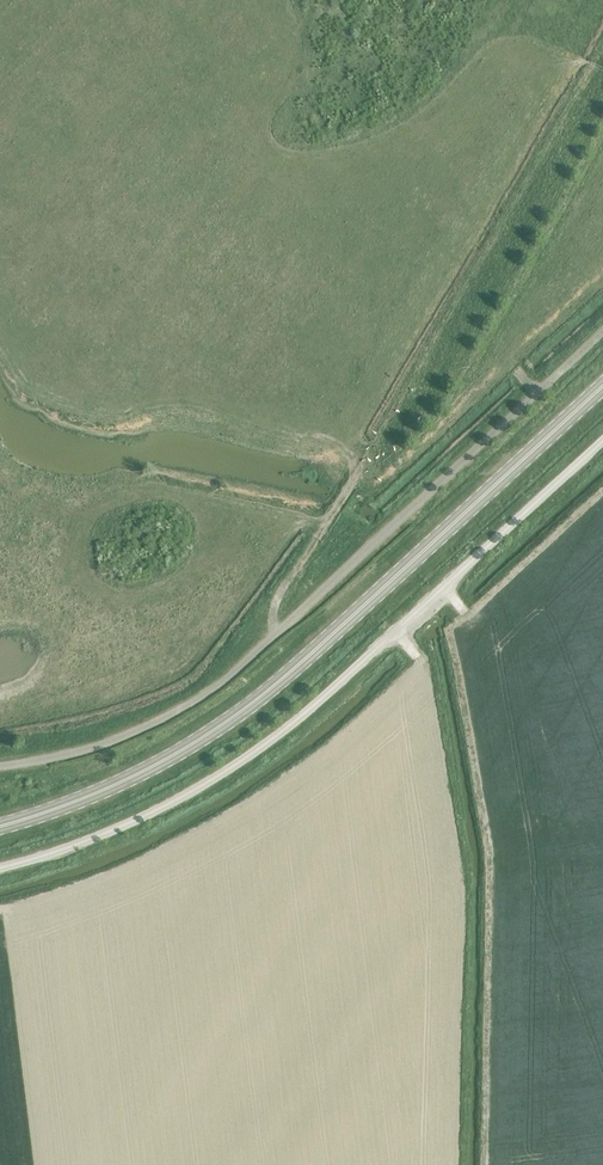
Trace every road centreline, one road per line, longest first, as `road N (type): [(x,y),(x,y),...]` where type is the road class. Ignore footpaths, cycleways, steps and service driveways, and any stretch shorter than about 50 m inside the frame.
road 1 (secondary): [(0,829),(134,779),(222,728),(427,555),(602,391)]
road 2 (unclassified): [(0,868),(145,816),(249,756),(315,705),(602,440)]
road 3 (track): [(275,636),(273,613),(286,581),(345,491),(602,25)]
road 4 (unclassified): [(0,767),(116,742),(210,693),(540,392)]

